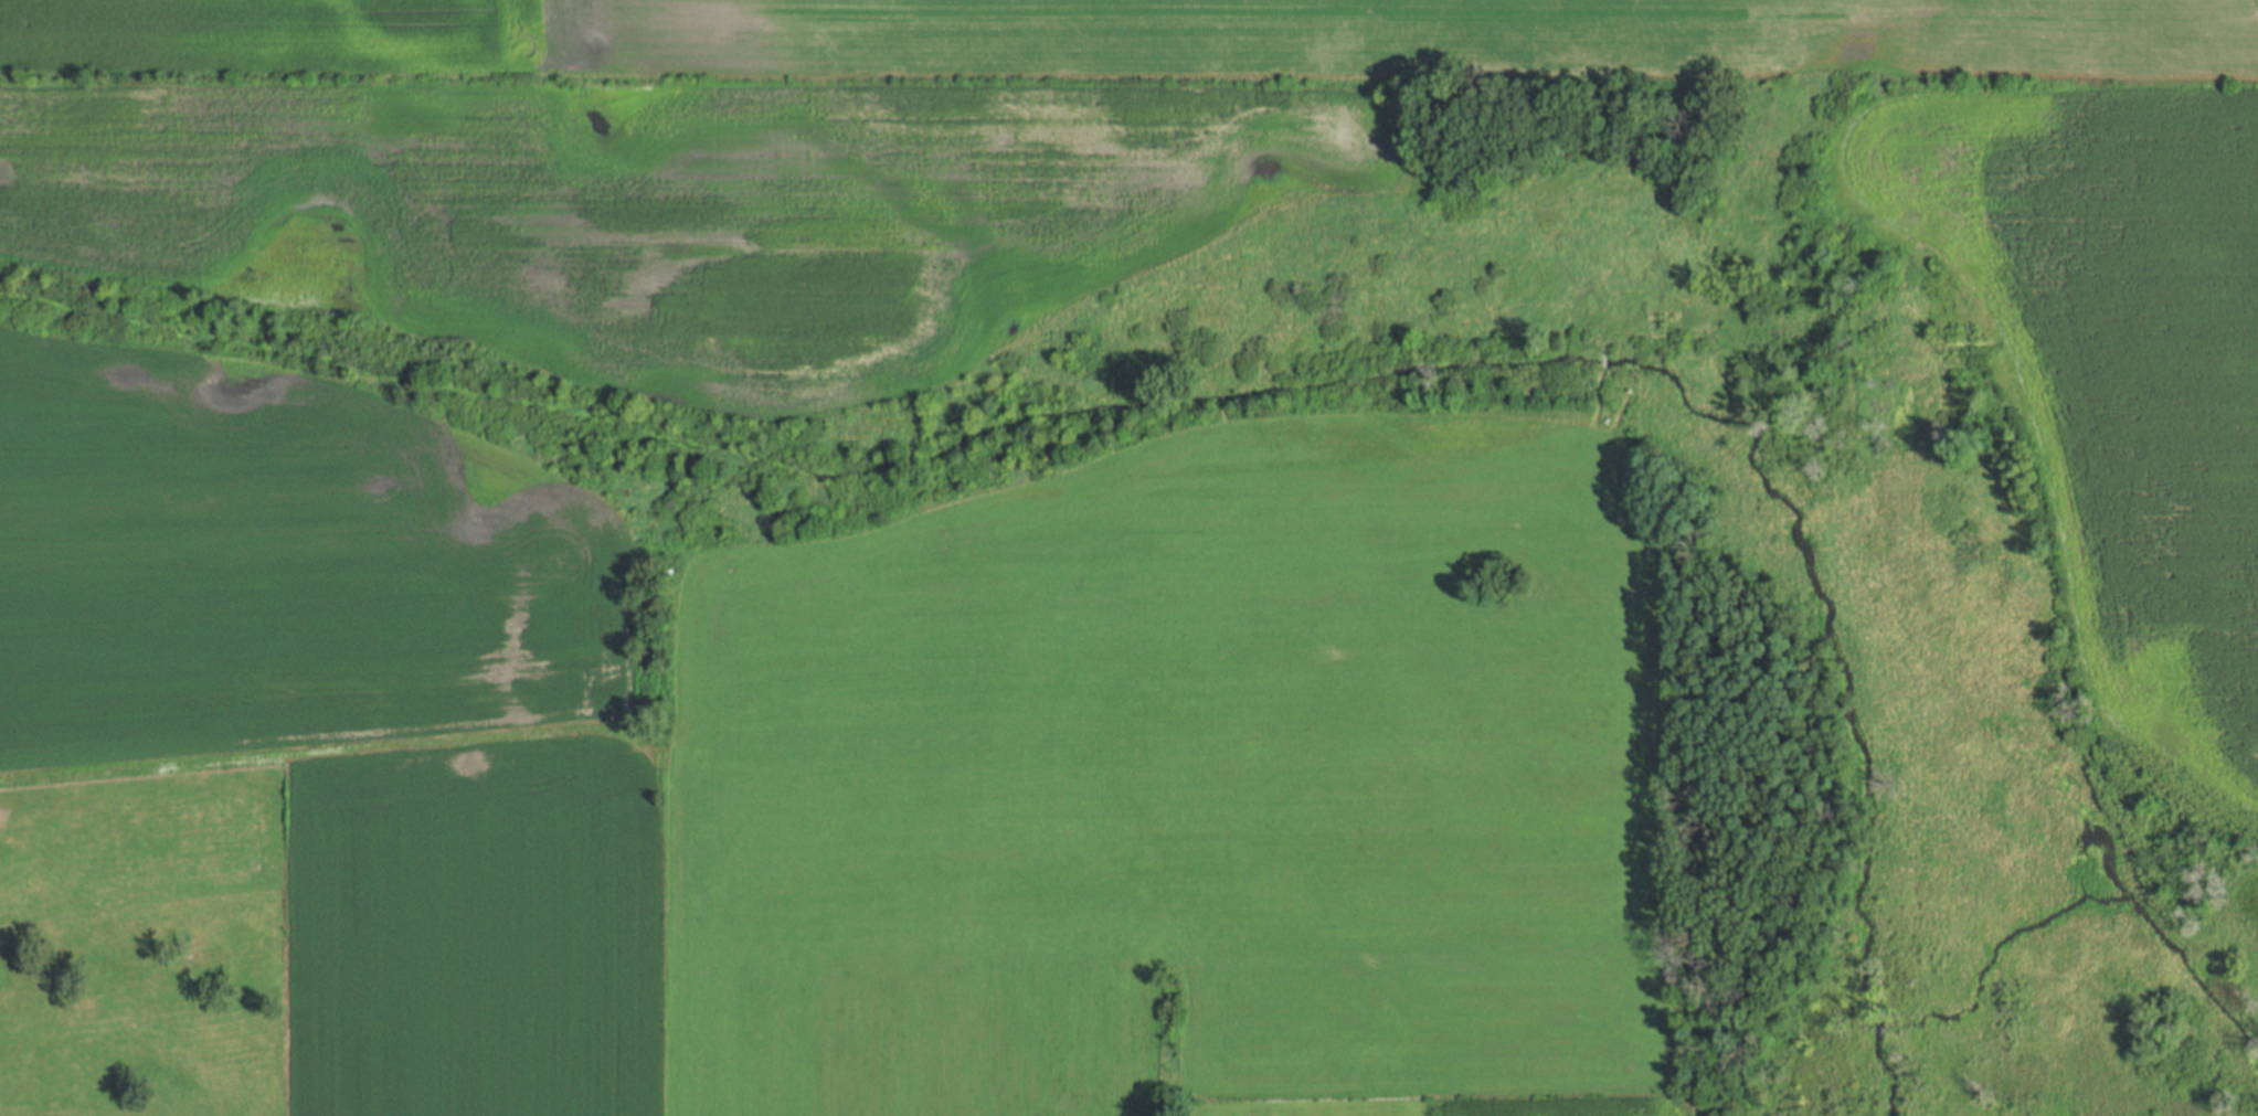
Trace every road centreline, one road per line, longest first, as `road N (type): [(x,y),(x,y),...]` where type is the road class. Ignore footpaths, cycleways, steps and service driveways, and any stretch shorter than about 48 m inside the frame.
road 1 (track): [(688,744),(650,755),(595,729),(0,781)]

